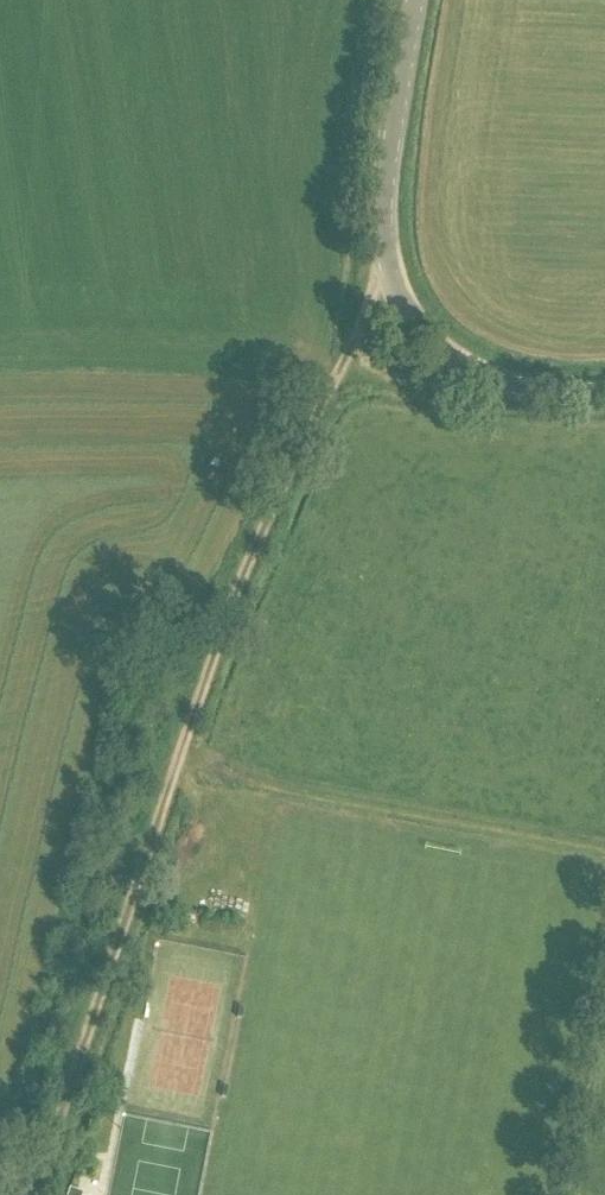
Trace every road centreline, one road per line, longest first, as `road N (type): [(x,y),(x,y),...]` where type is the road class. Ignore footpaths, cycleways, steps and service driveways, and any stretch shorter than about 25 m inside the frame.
road 1 (track): [(385,257),(354,345),(224,620),(33,1194)]
road 2 (tertiary): [(604,390),(527,389),(470,369),(425,333),(396,289),(385,257),(388,164),(415,0)]
road 3 (track): [(336,381),(493,380)]

